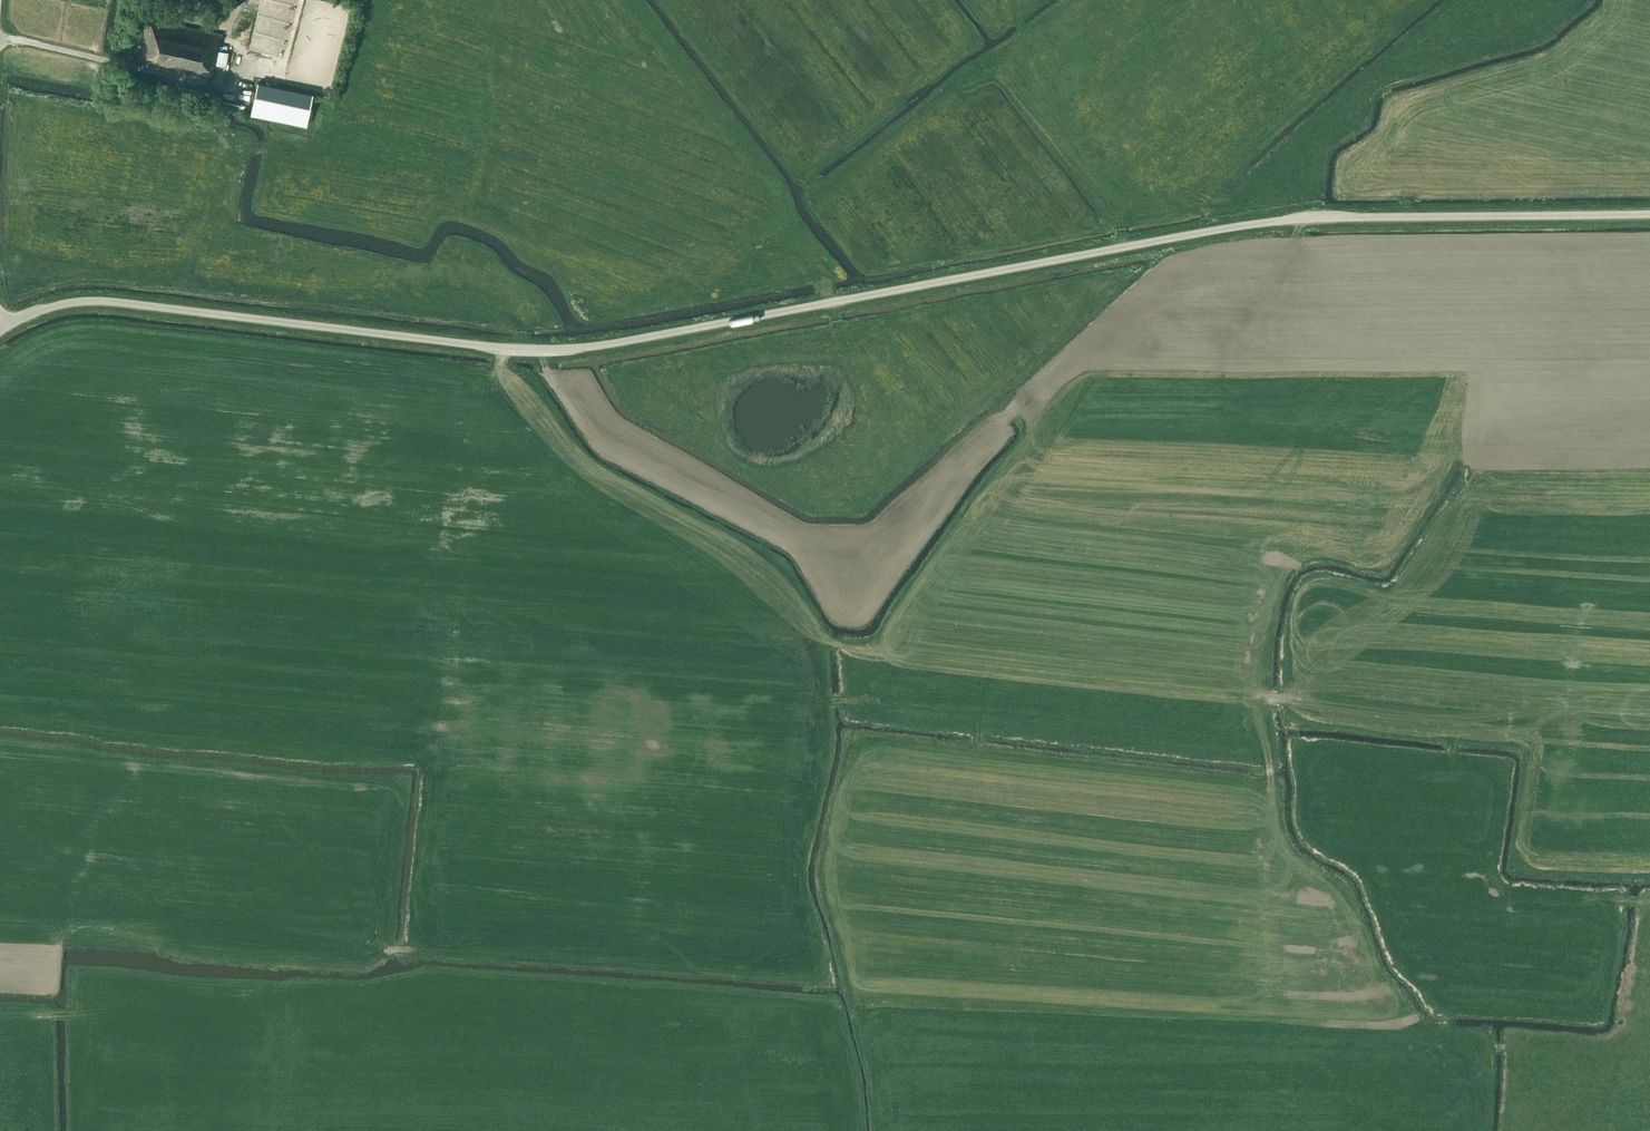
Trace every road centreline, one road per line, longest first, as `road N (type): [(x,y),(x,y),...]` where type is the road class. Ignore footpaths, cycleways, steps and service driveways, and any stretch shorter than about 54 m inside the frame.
road 1 (tertiary): [(4,327),(54,306),(101,301),(515,349),(579,348),(1266,223),(1649,213)]

